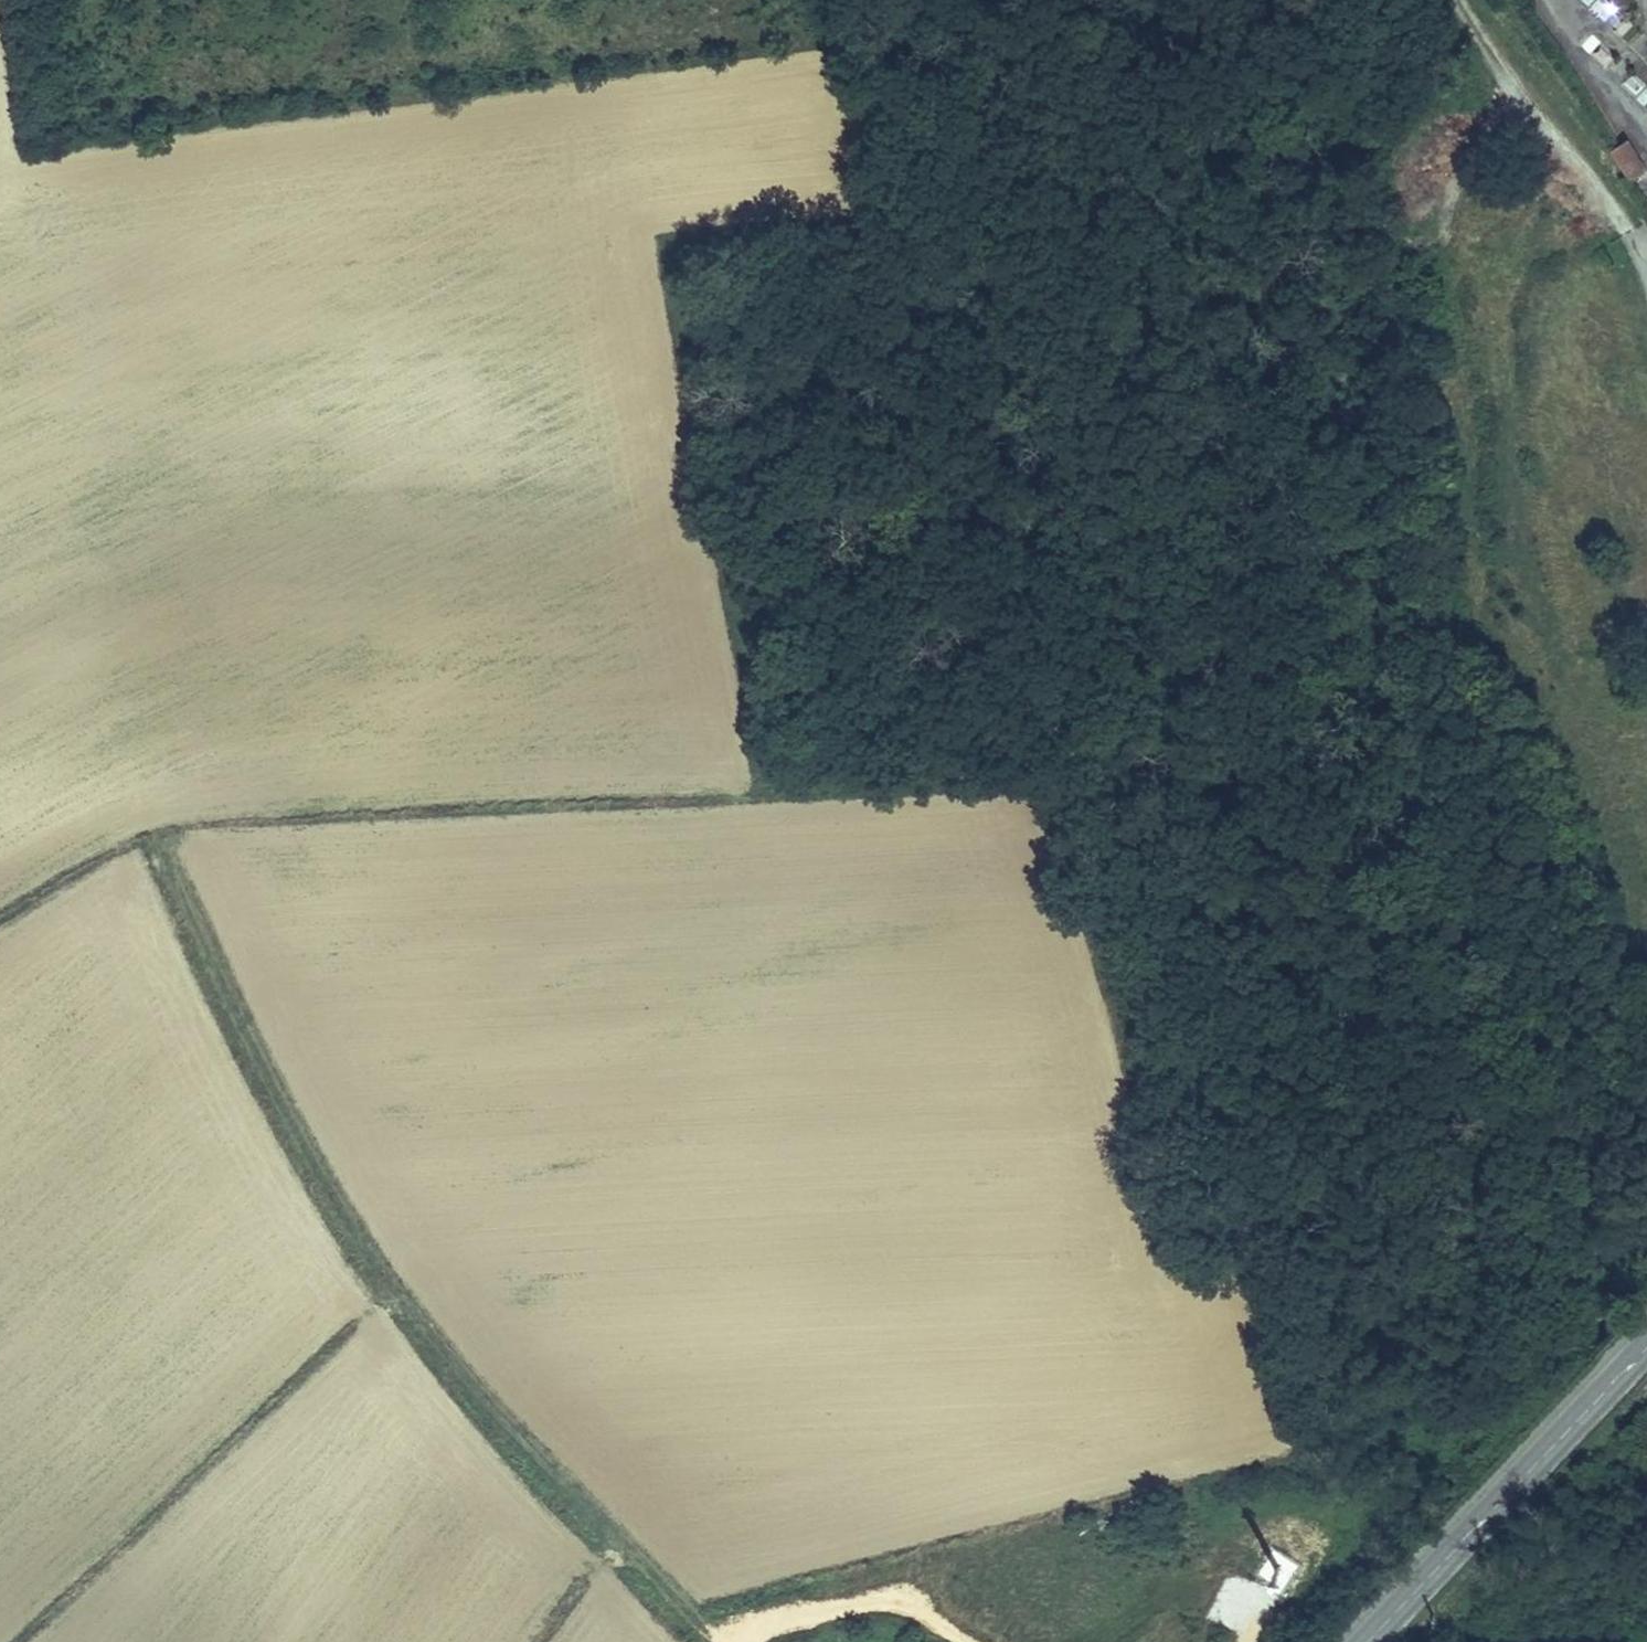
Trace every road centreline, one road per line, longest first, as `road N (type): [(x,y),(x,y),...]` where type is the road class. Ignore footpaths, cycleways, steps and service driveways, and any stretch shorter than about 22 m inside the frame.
road 1 (track): [(389,1285),(600,1537),(707,1641)]
road 2 (secondary): [(1366,1641),(1646,1348)]
road 3 (residential): [(1646,265),(1458,0)]

